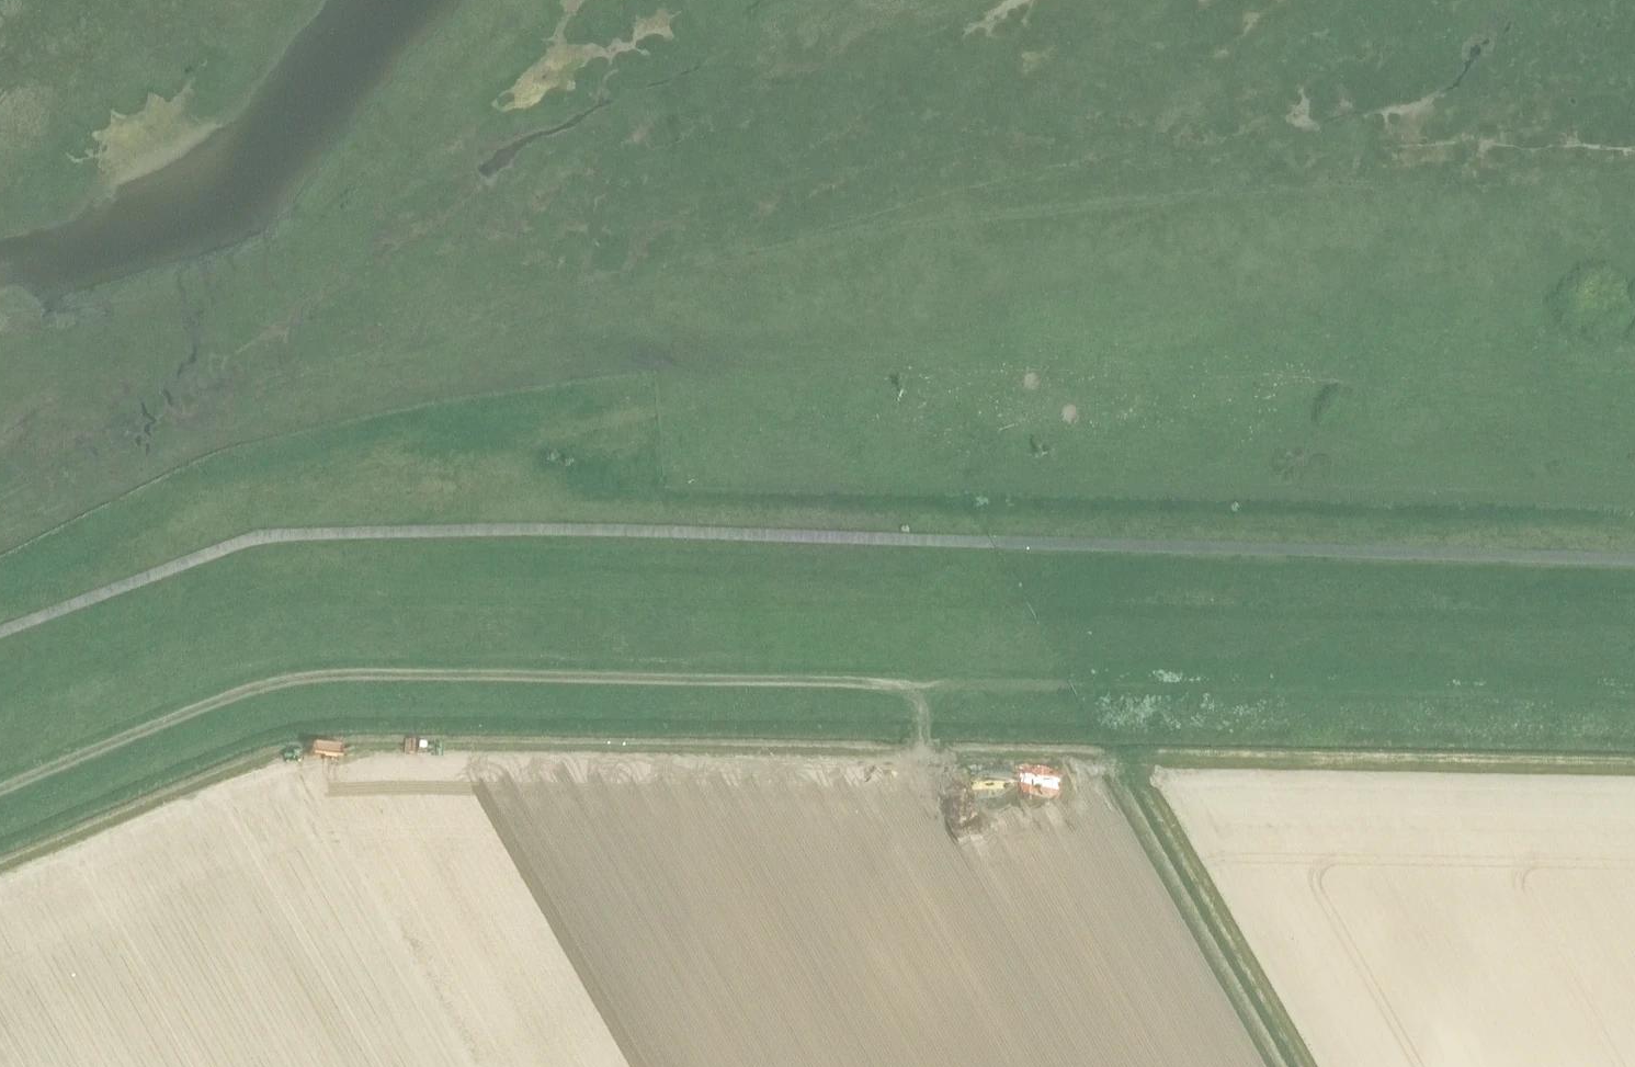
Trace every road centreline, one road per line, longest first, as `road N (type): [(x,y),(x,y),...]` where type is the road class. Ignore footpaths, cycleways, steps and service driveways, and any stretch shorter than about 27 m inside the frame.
road 1 (track): [(0,792),(243,693),(339,675),(887,686),(922,702),(927,745)]

